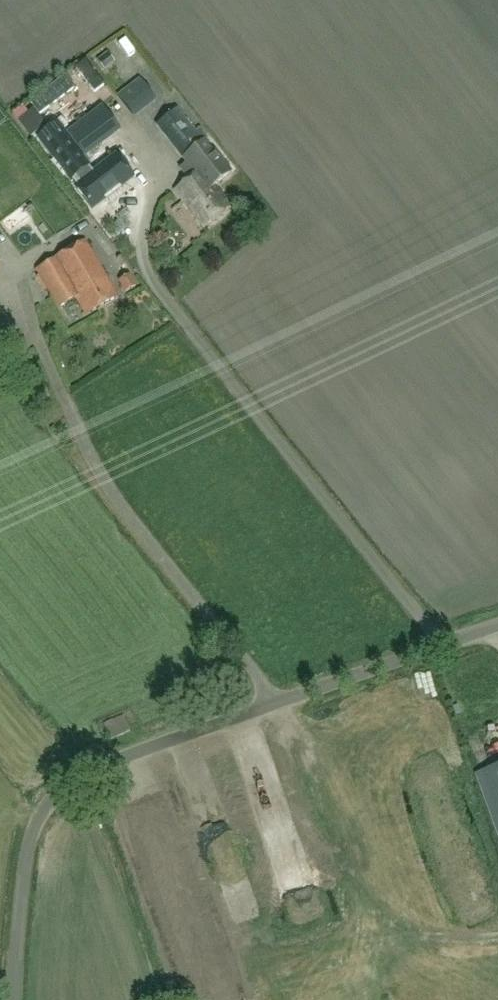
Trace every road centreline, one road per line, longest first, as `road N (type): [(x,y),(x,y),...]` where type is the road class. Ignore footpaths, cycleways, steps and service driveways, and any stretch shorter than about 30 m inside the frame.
road 1 (unclassified): [(14,999),(26,850),(40,811),(73,779),(497,624)]

